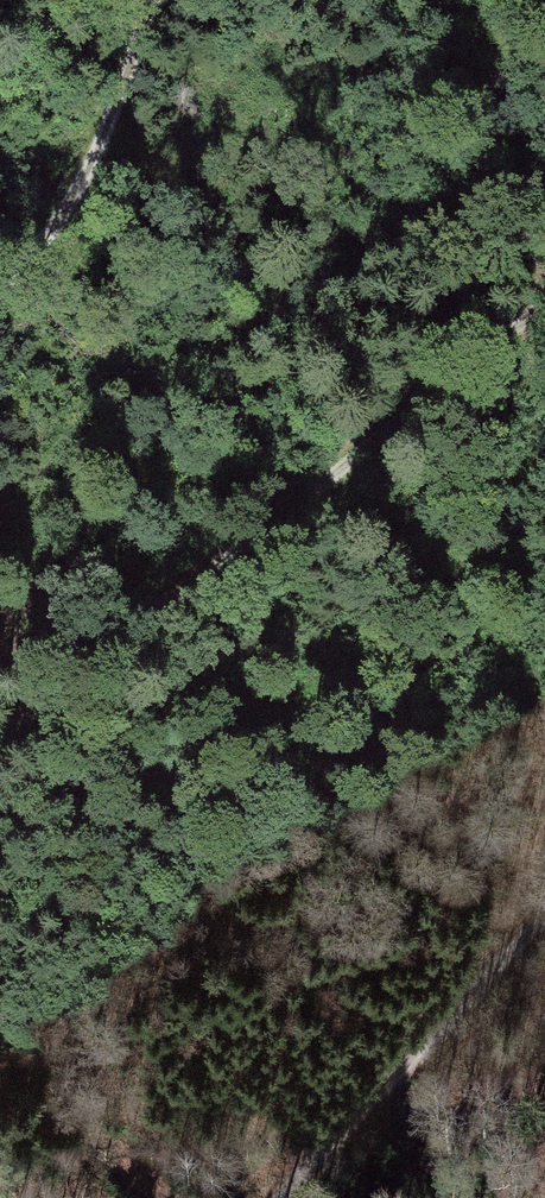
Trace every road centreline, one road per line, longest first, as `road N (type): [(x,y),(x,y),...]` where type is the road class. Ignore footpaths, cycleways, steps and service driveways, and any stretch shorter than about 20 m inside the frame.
road 1 (track): [(544,306),(0,755)]
road 2 (track): [(282,1197),(544,920)]
road 3 (track): [(0,283),(48,238),(101,140),(151,0)]

